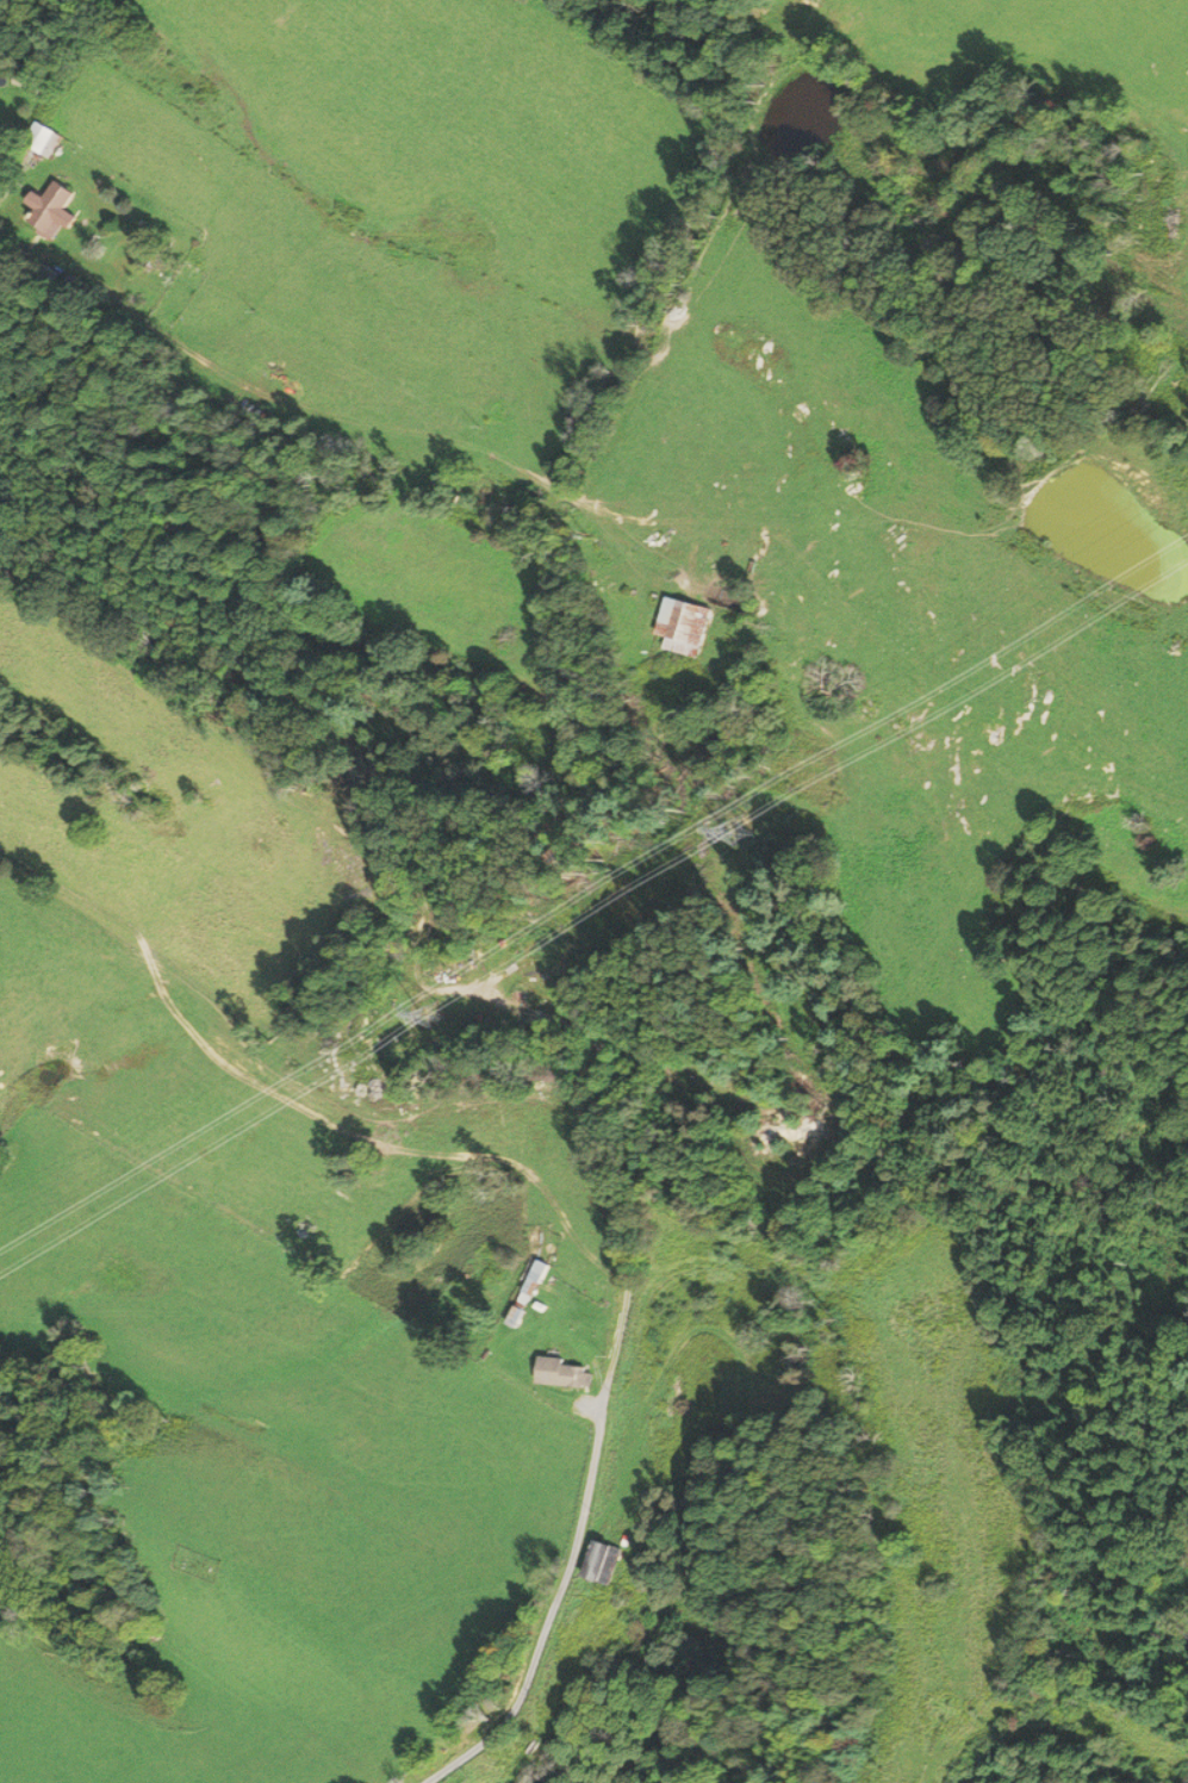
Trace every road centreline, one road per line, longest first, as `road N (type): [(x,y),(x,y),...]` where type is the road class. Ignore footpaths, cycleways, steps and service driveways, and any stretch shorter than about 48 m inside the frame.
road 1 (residential): [(427,1782),(528,1686),(583,1516),(633,1263),(639,1176)]

